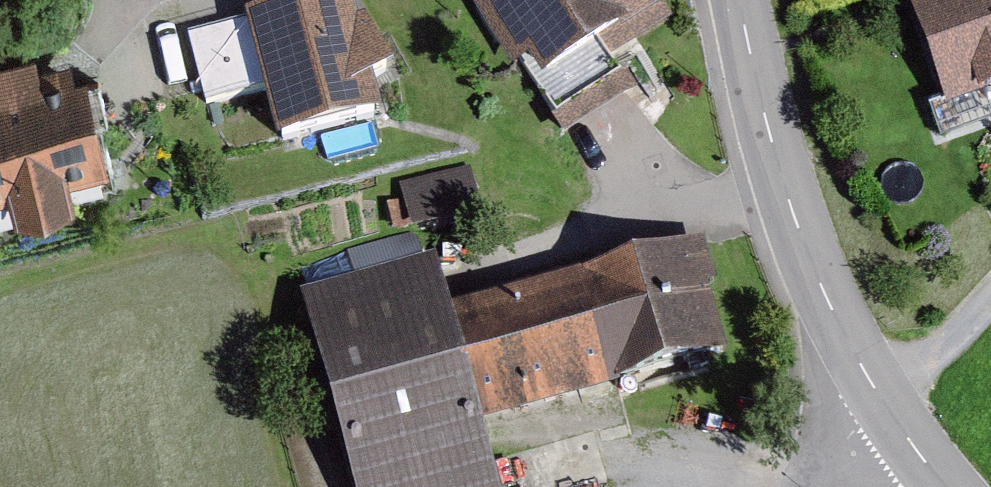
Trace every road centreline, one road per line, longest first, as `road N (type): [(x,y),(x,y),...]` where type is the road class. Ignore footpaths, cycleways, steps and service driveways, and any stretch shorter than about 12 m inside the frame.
road 1 (tertiary): [(873,385),(790,206),(739,0)]
road 2 (residential): [(873,385),(948,341),(990,302)]

